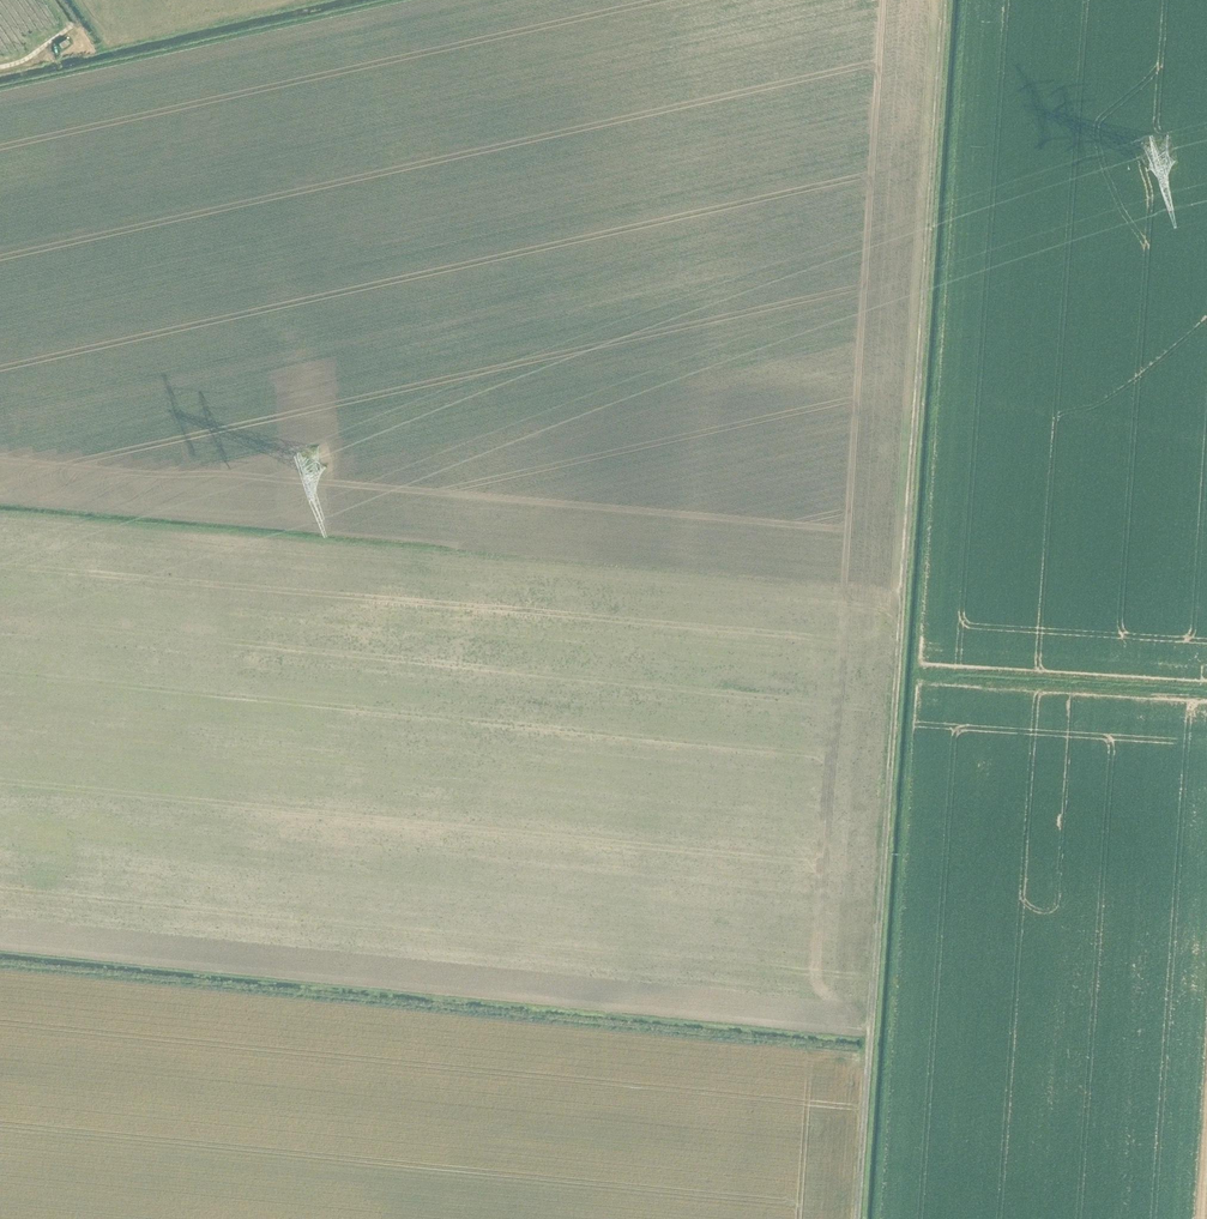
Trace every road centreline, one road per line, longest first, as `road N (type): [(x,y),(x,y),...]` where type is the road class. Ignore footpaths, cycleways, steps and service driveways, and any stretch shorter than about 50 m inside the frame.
road 1 (track): [(854,1218),(899,598)]

